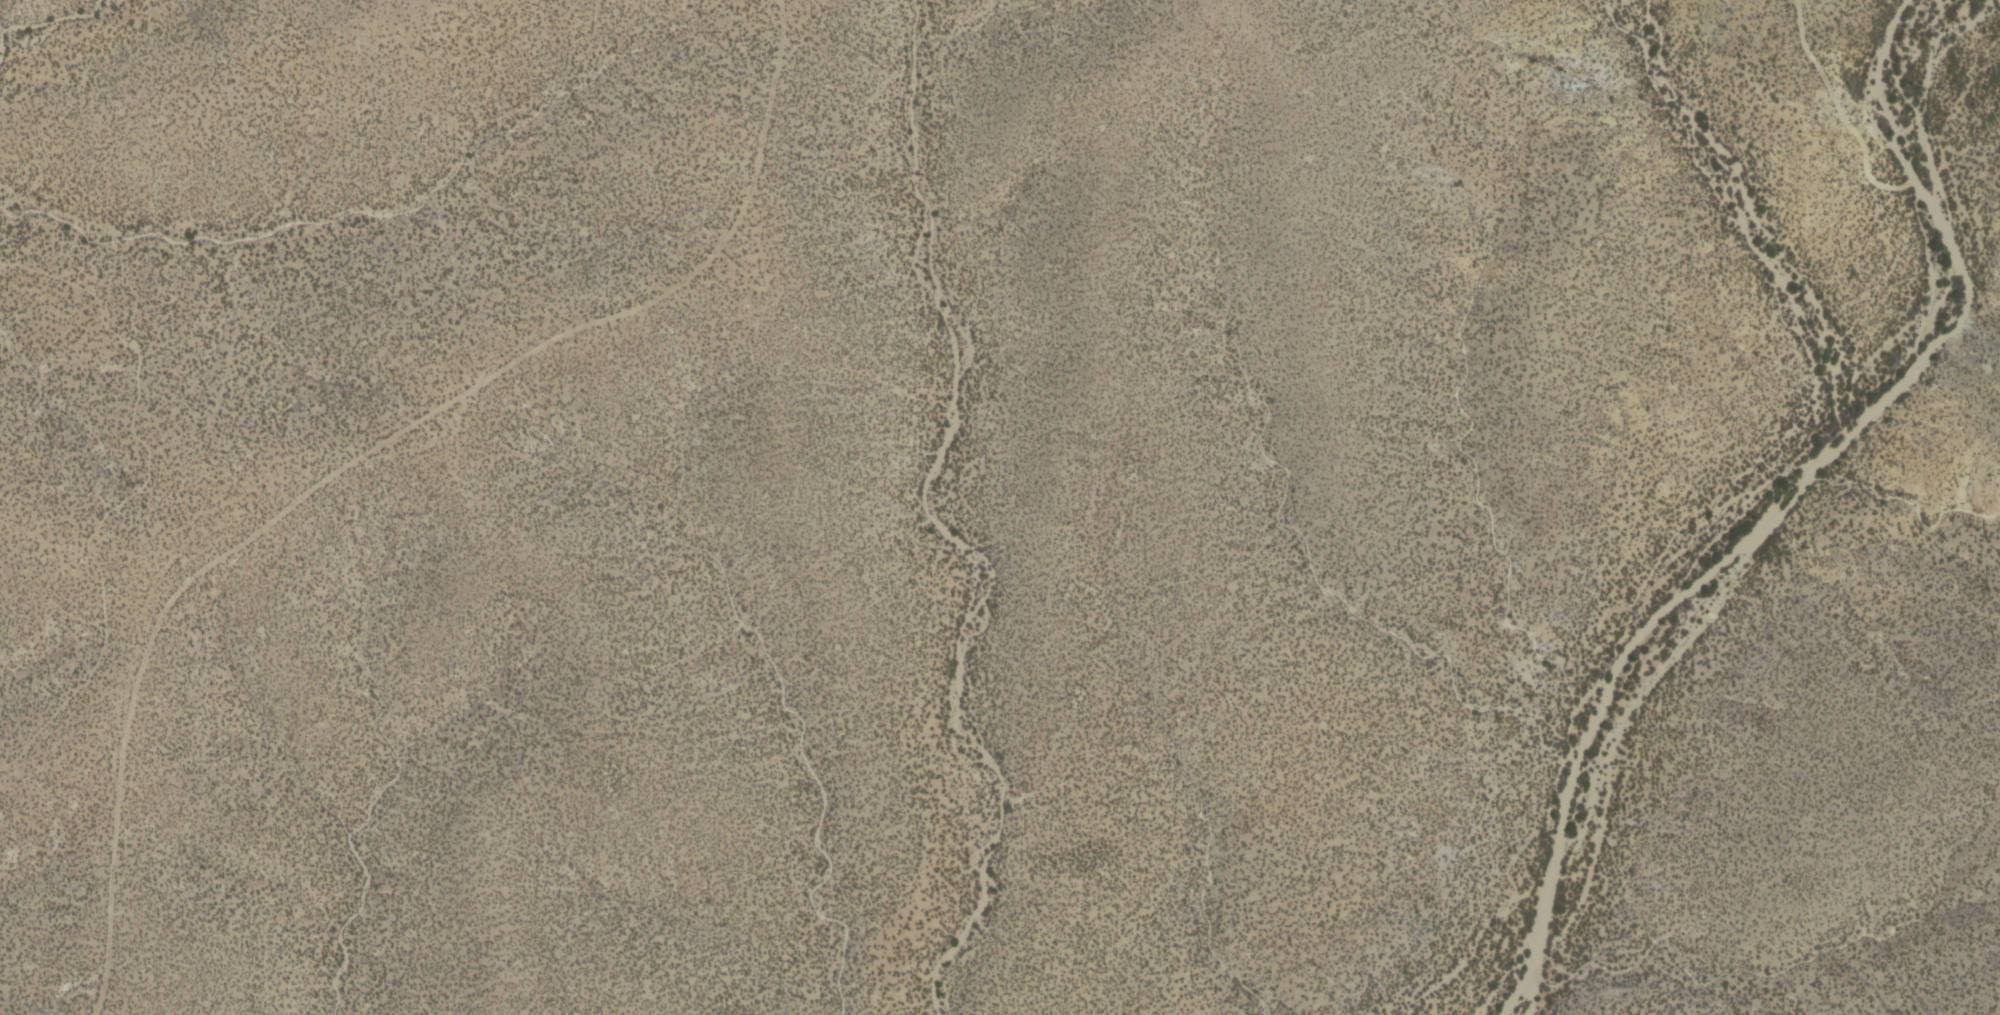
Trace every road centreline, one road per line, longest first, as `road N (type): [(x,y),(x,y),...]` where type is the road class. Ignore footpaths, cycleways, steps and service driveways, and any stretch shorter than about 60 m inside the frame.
road 1 (track): [(0,754),(46,720),(90,660),(103,550),(143,470),(144,403),(126,344),(89,291),(0,250)]

